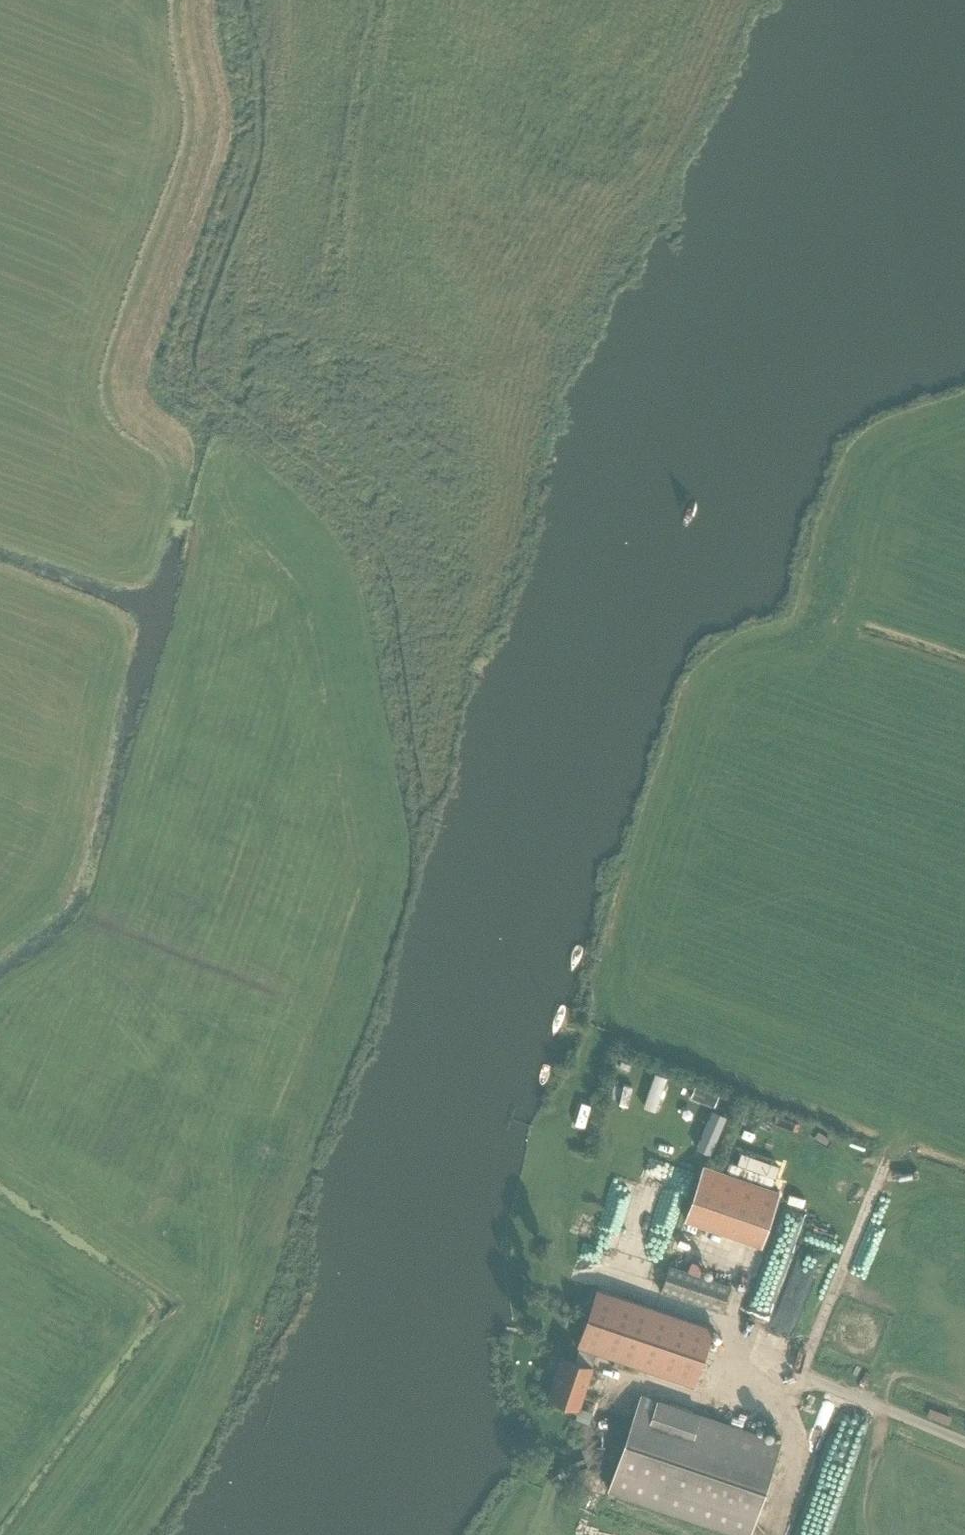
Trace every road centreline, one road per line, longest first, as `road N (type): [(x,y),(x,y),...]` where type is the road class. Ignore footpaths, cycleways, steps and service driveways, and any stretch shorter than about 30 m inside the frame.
road 1 (unclassified): [(964,1446),(794,1376)]

